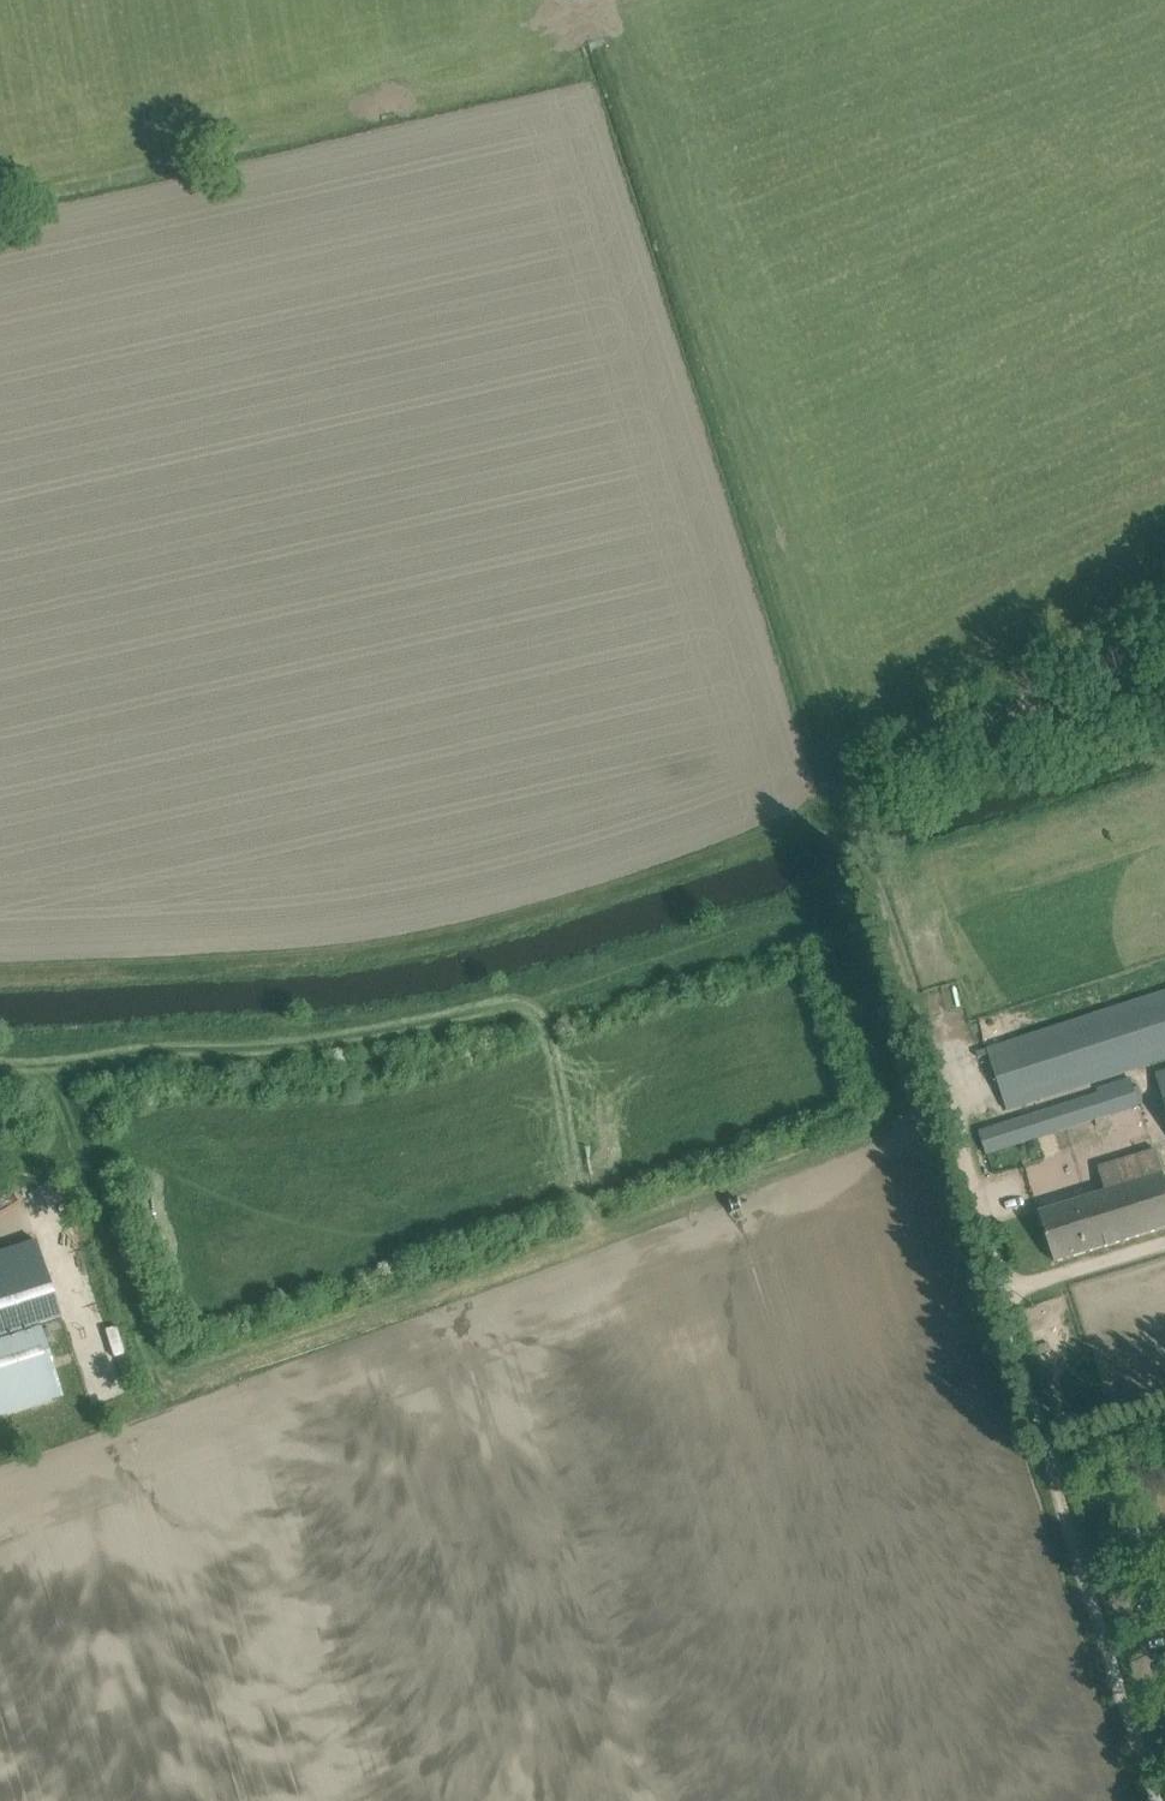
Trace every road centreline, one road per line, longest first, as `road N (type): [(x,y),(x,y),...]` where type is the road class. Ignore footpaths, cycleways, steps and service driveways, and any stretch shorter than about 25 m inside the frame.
road 1 (track): [(1048,1444),(873,885)]

